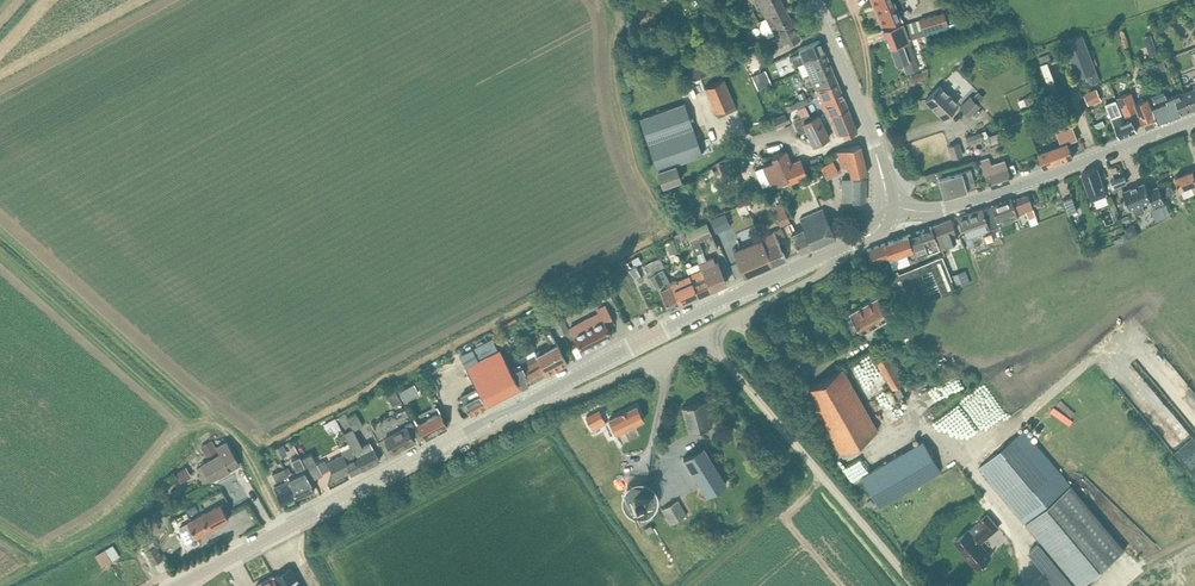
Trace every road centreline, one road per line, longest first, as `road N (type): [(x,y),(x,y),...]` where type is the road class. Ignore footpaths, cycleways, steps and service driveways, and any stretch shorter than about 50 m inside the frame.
road 1 (secondary): [(177,585),(545,392)]
road 2 (secondary): [(885,209),(959,208),(1194,119)]
road 3 (unclassified): [(708,334),(911,585)]
road 4 (secondary): [(545,392),(830,256)]
road 5 (tertiary): [(885,209),(876,155),(814,0)]
road 6 (unclassified): [(545,392),(567,401),(708,334)]
road 7 (unclassified): [(708,334),(817,278),(830,256)]
road 8 (track): [(204,426),(239,446),(286,529)]

